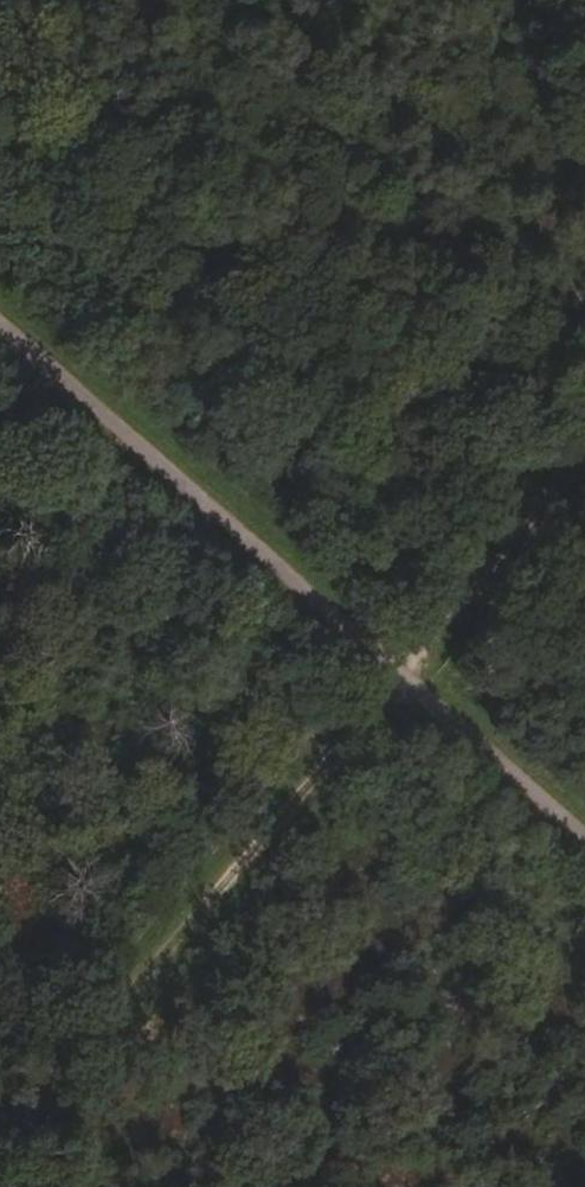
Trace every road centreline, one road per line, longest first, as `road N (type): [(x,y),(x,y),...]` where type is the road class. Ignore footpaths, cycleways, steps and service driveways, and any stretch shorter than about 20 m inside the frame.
road 1 (track): [(0,1159),(584,486)]
road 2 (track): [(0,319),(584,832)]

